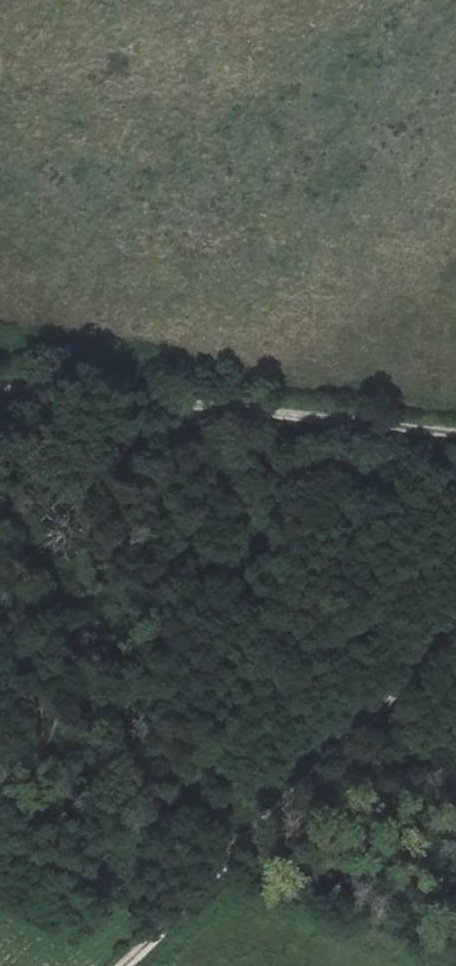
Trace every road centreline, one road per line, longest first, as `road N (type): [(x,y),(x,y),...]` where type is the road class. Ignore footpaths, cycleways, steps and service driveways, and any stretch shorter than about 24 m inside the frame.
road 1 (track): [(455,636),(123,965)]
road 2 (track): [(455,435),(0,389)]

